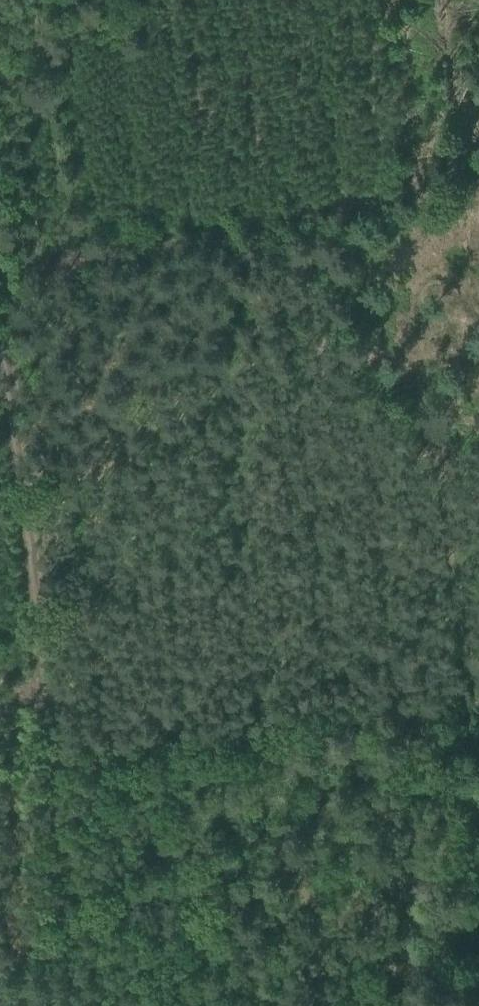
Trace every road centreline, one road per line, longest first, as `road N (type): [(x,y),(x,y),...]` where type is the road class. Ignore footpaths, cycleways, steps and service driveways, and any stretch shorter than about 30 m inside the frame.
road 1 (track): [(0,327),(84,1005)]
road 2 (track): [(0,282),(478,183)]
road 3 (track): [(58,763),(478,703)]

